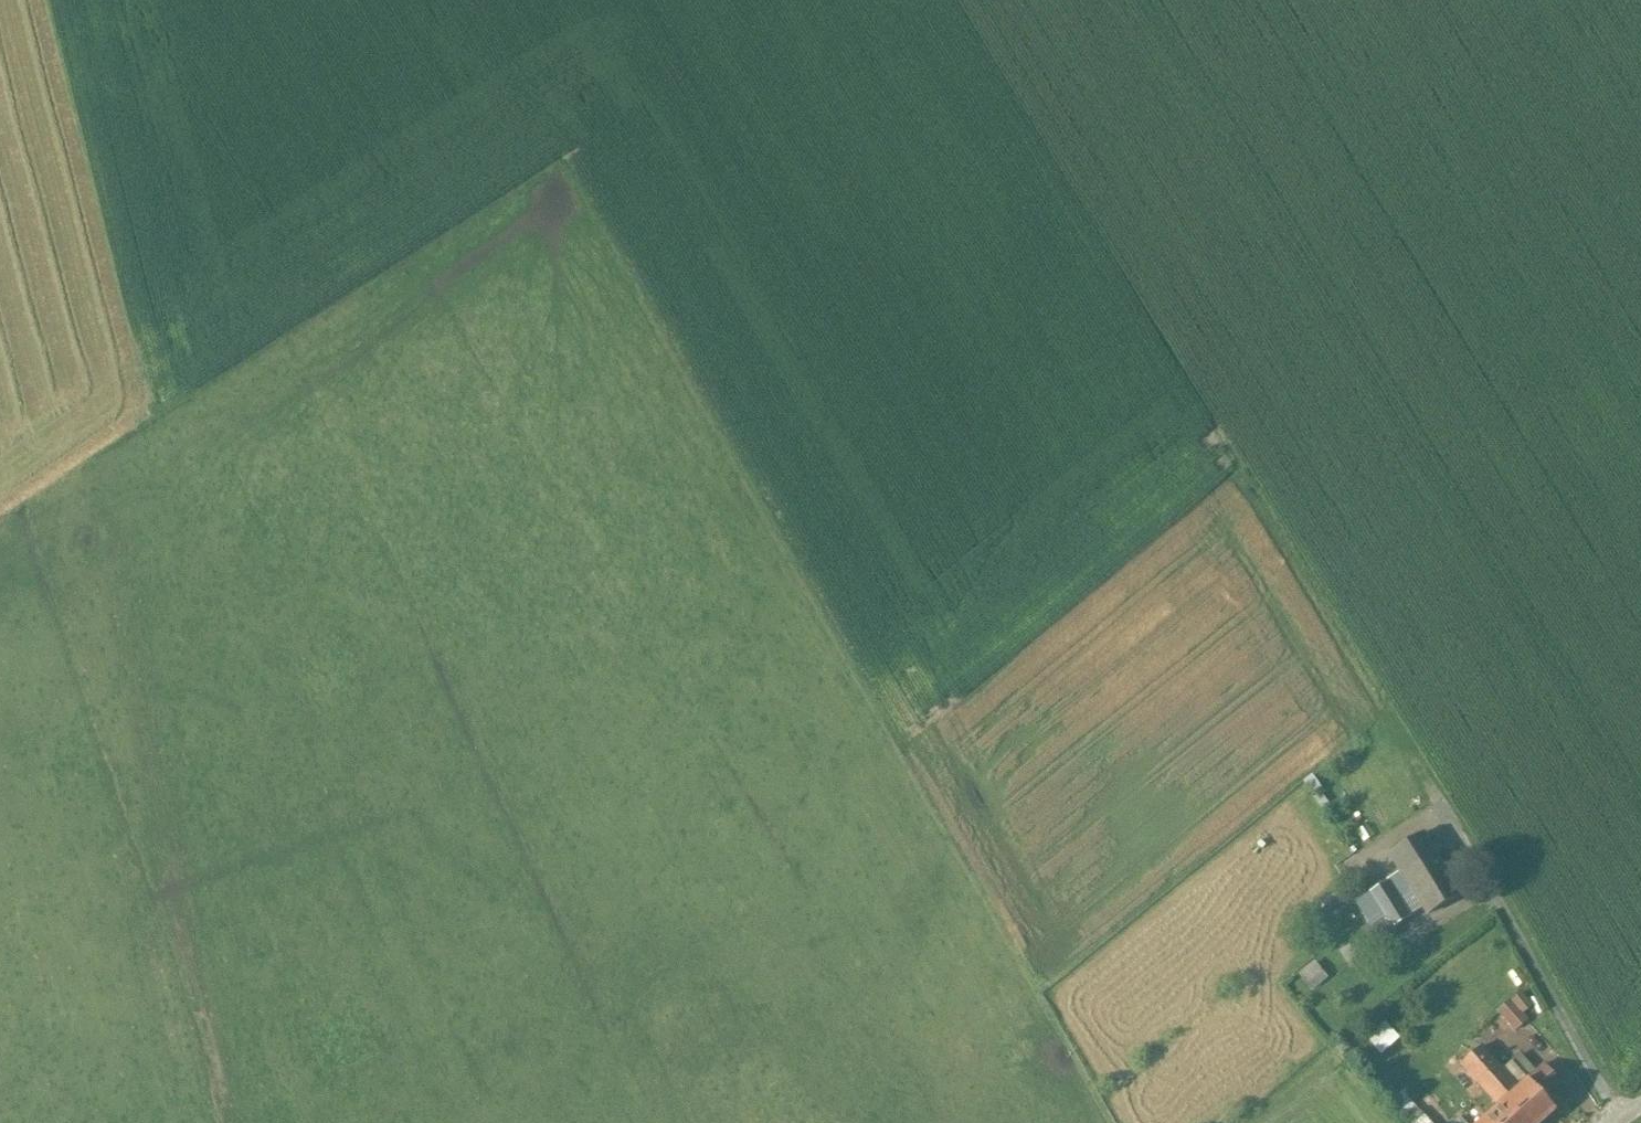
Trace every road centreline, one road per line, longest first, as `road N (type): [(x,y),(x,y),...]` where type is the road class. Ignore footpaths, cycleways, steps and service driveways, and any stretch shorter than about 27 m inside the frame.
road 1 (track): [(1245,486),(1444,813)]

